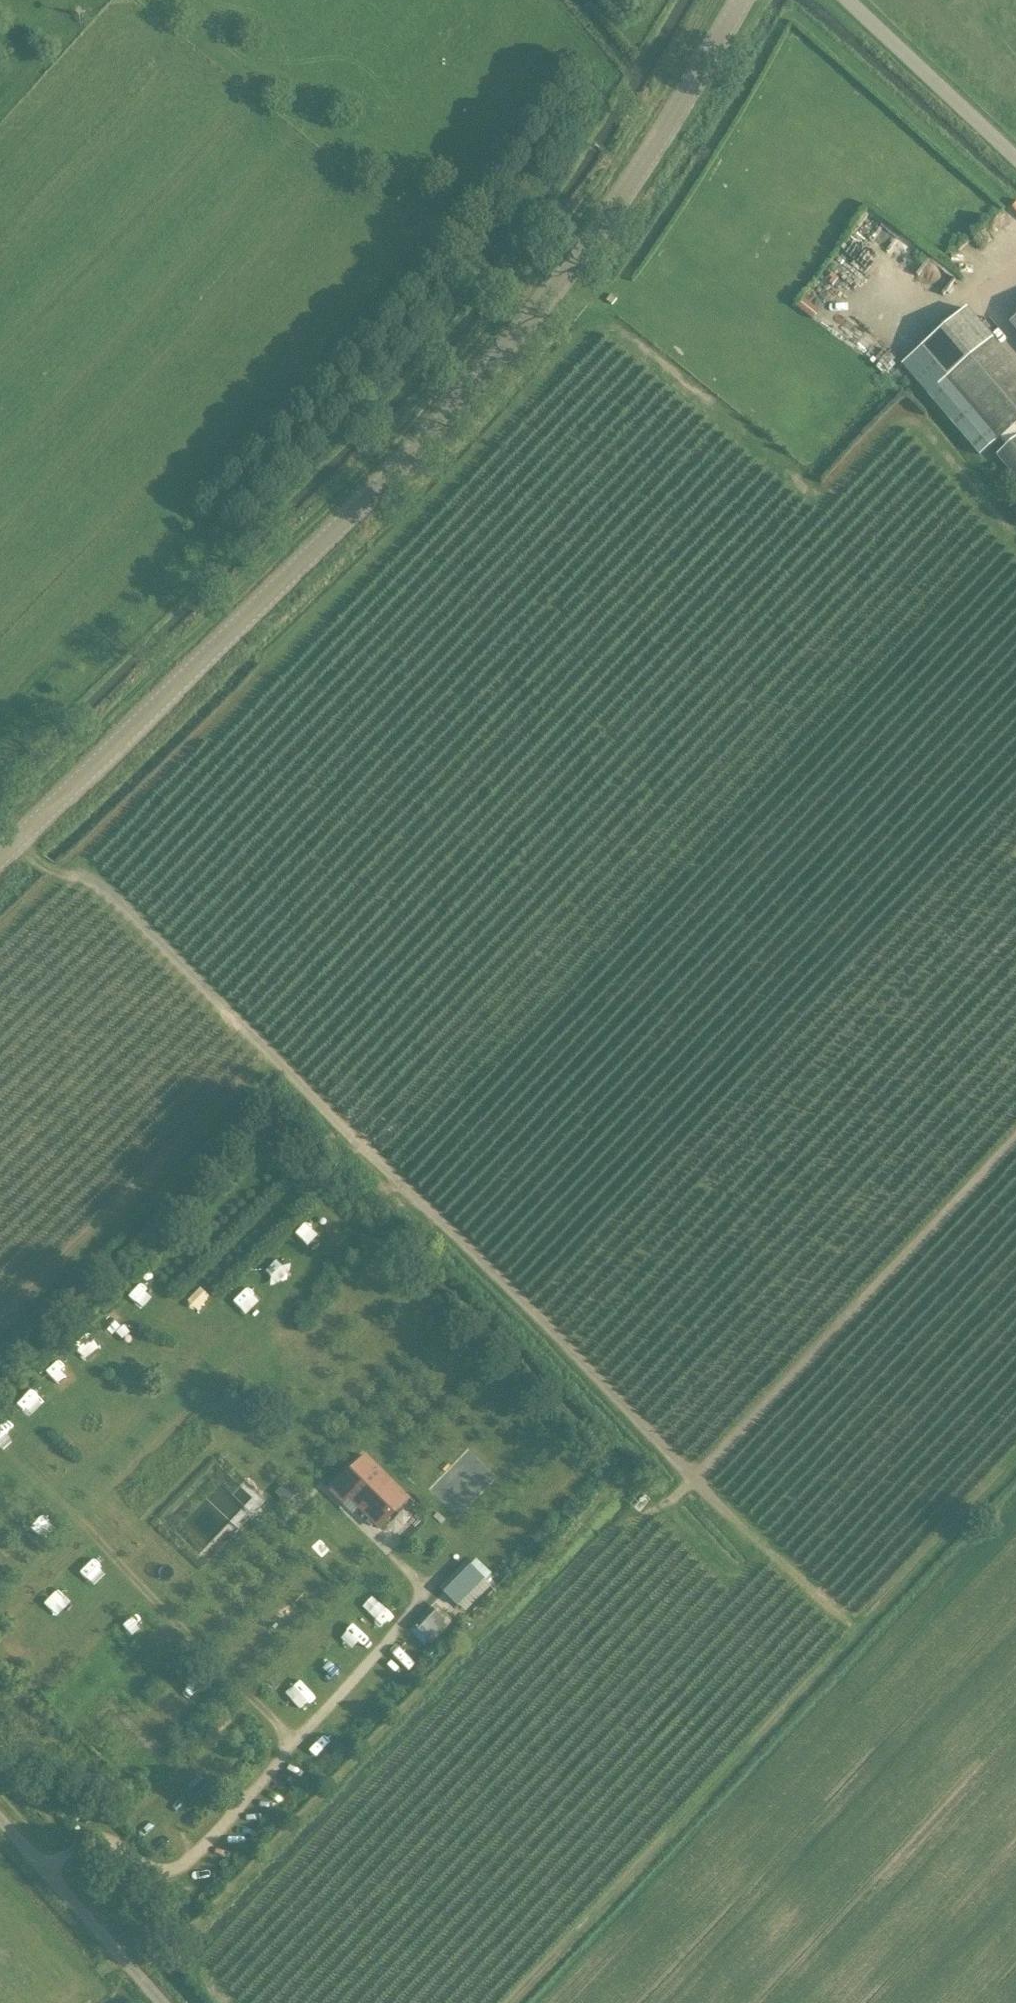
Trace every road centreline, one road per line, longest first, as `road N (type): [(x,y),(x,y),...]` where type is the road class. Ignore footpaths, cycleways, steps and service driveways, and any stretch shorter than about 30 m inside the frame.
road 1 (track): [(21,851),(103,889),(692,1483),(1015,1146)]
road 2 (unclassified): [(0,872),(476,397),(603,246),(747,0)]
road 3 (track): [(48,1872),(90,1844),(115,1845),(163,1869),(180,1867),(423,1605)]
road 4 (track): [(294,1741),(6,1450)]
road 5 (unclassified): [(0,1818),(165,2002)]
road 6 (unclassified): [(1015,164),(840,0)]

